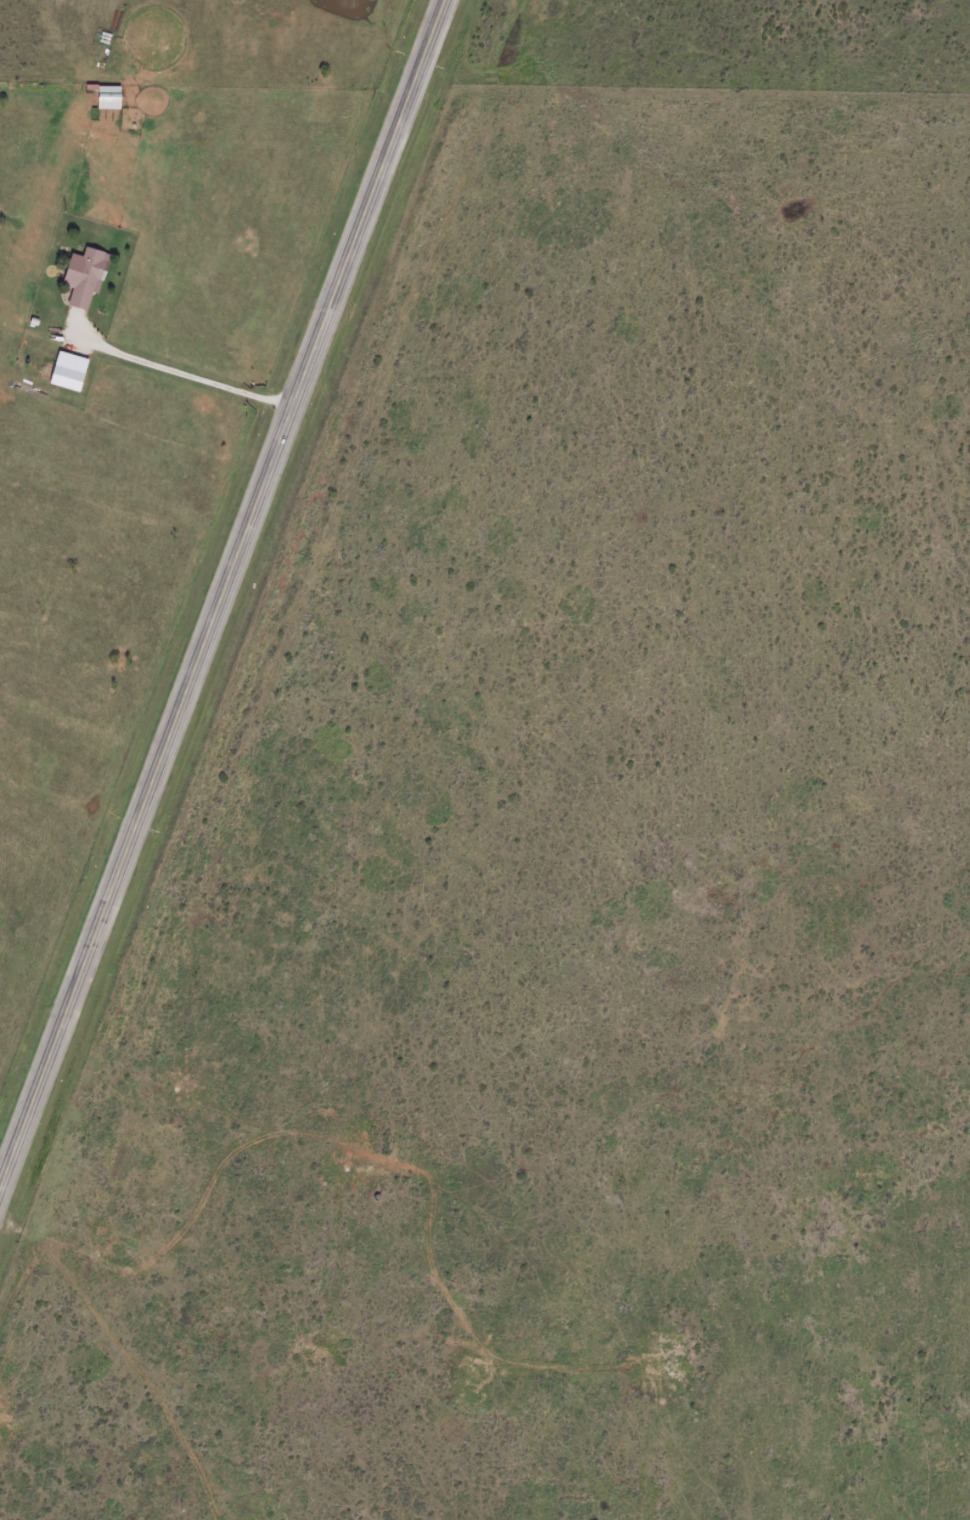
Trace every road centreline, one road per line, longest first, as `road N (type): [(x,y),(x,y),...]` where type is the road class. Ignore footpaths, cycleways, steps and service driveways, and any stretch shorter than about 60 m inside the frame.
road 1 (primary): [(0,1190),(446,0)]

